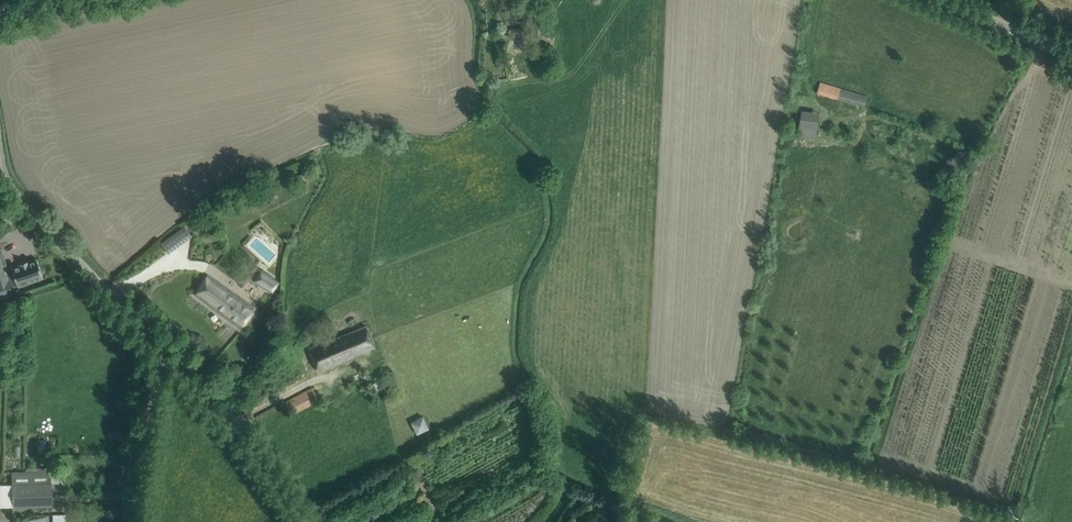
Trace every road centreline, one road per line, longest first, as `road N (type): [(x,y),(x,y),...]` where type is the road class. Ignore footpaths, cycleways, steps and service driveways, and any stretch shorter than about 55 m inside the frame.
road 1 (unclassified): [(160,350),(13,194),(0,162)]
road 2 (unclassified): [(305,521),(233,421),(160,350)]
road 3 (unclassified): [(136,521),(160,350)]
road 4 (unclassified): [(1071,54),(951,0)]

